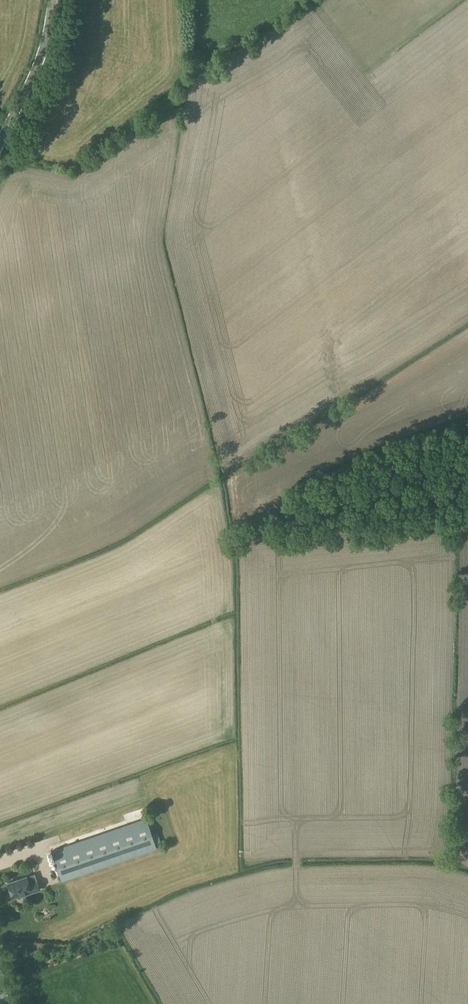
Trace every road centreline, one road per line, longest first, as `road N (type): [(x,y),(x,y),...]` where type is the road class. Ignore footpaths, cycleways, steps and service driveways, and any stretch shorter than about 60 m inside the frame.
road 1 (unclassified): [(0,146),(44,43),(53,0)]

